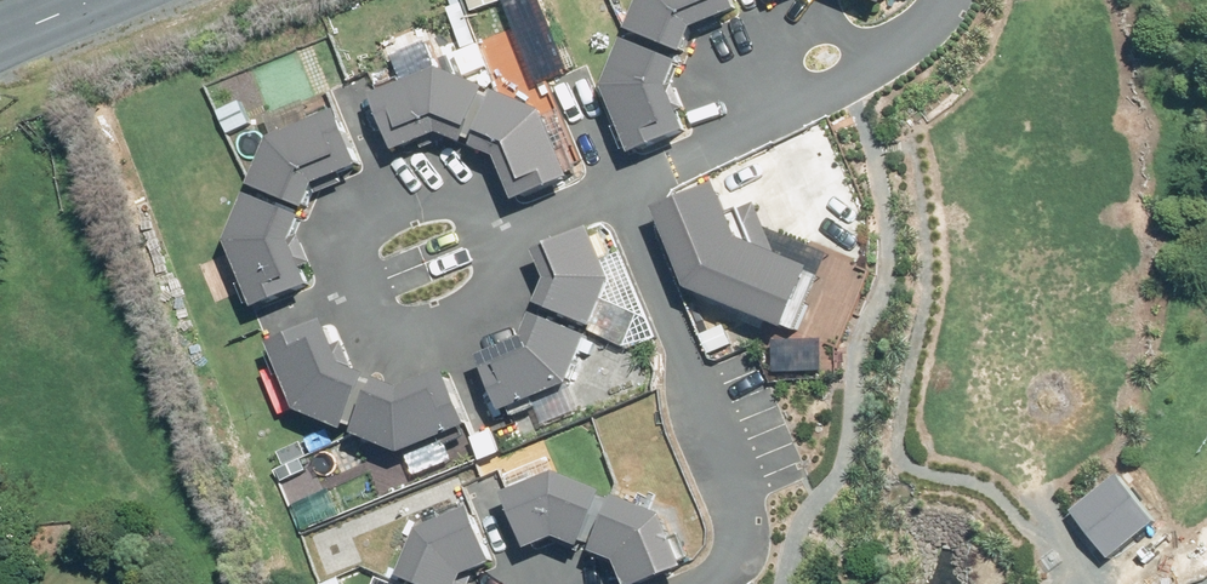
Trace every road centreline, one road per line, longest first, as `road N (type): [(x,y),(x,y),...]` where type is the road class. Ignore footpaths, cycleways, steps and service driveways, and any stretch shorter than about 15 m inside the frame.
road 1 (residential): [(613,178),(737,505),(736,550),(696,583)]
road 2 (residential): [(488,234),(475,207),(450,193),(425,193),(369,221),(352,264),(384,332),(416,346),(485,305),(495,279)]
road 3 (residential): [(934,0),(927,15),(777,104),(613,178)]
road 4 (residential): [(613,178),(488,234)]

